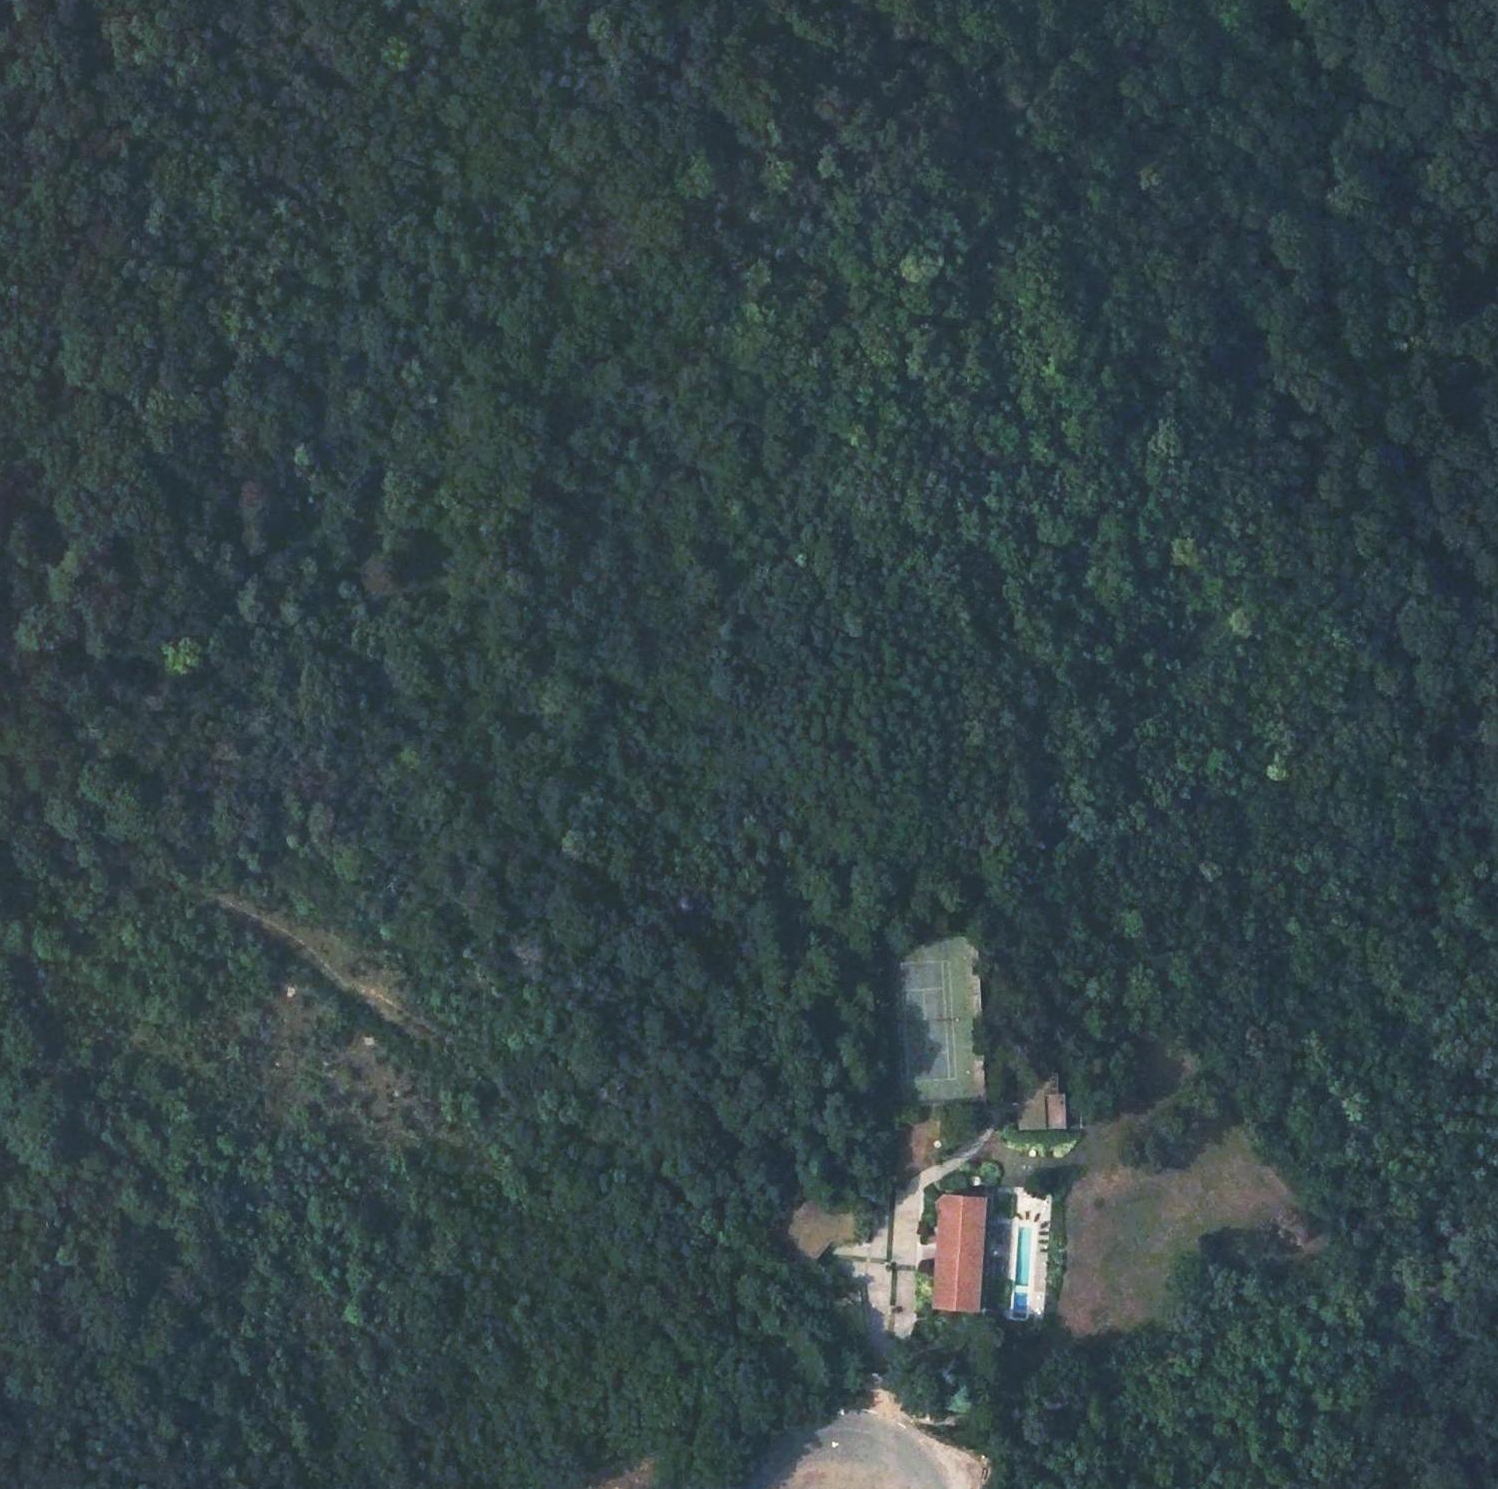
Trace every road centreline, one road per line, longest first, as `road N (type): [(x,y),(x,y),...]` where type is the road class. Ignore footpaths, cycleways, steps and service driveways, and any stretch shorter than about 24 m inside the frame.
road 1 (track): [(1497,1310),(1472,1297),(1320,1293),(999,1424),(881,1403)]
road 2 (tertiary): [(748,1488),(778,1451),(822,1431),(865,1431),(897,1445),(931,1488)]

